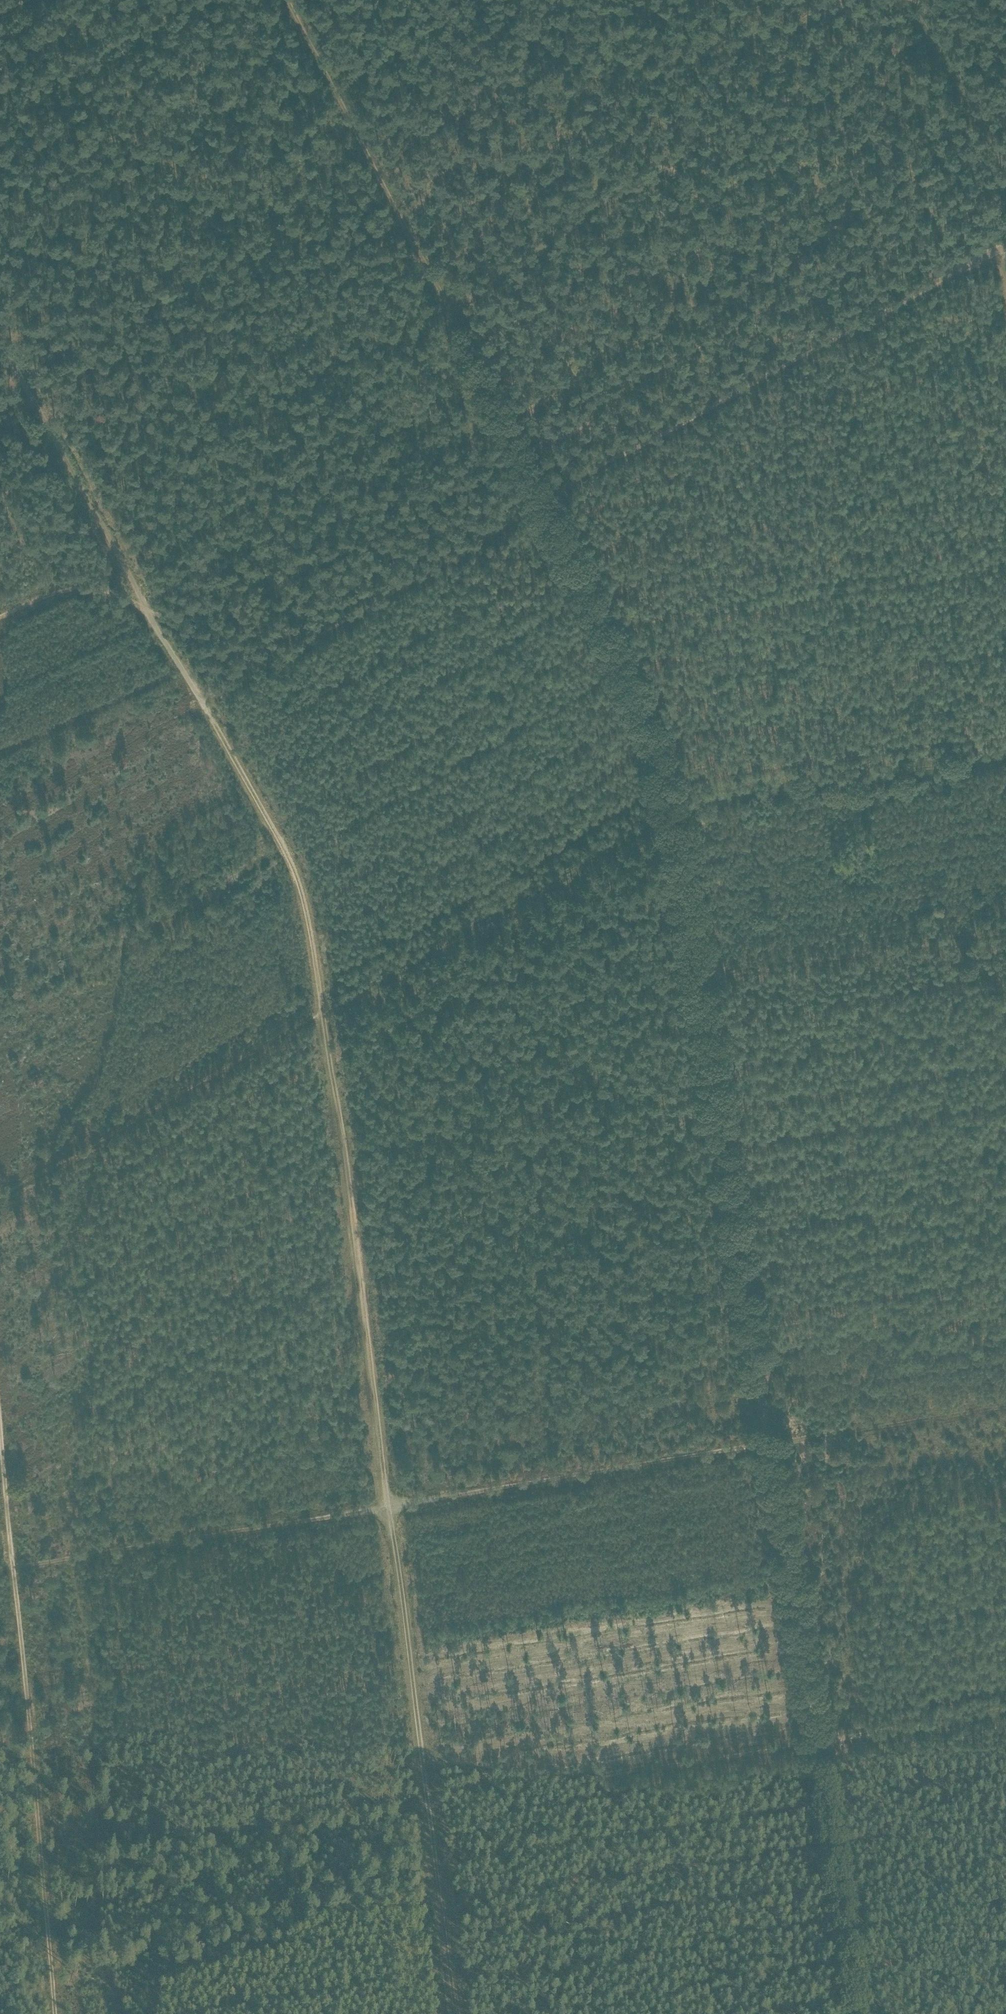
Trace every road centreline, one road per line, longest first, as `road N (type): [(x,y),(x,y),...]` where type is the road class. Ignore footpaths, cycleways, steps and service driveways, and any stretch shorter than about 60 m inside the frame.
road 1 (track): [(1005,755),(672,806),(814,1740)]
road 2 (track): [(12,1559),(1005,1405)]
road 3 (track): [(425,1801),(324,1010)]
road 4 (track): [(324,1010),(672,806),(646,721),(546,499)]
road 5 (track): [(286,0),(546,499)]
road 6 (track): [(546,499),(1005,246)]
road 7 (track): [(42,1860),(0,1421)]
road 8 (track): [(42,1860),(425,1801)]
road 9 (track): [(425,1801),(794,1742)]
road 10 (track): [(0,1196),(324,1010)]
road 11 (track): [(251,668),(546,499)]
road 12 (track): [(324,1010),(315,938),(293,865),(200,699)]
road 13 (track): [(0,343),(152,616)]
road 14 (track): [(857,2013),(814,1740)]
road 15 (track): [(425,1801),(454,2013)]
road 16 (track): [(814,1740),(1005,1704)]
road 17 (track): [(152,616),(99,587),(62,589),(0,621)]
road 18 (track): [(56,2013),(42,1860)]

